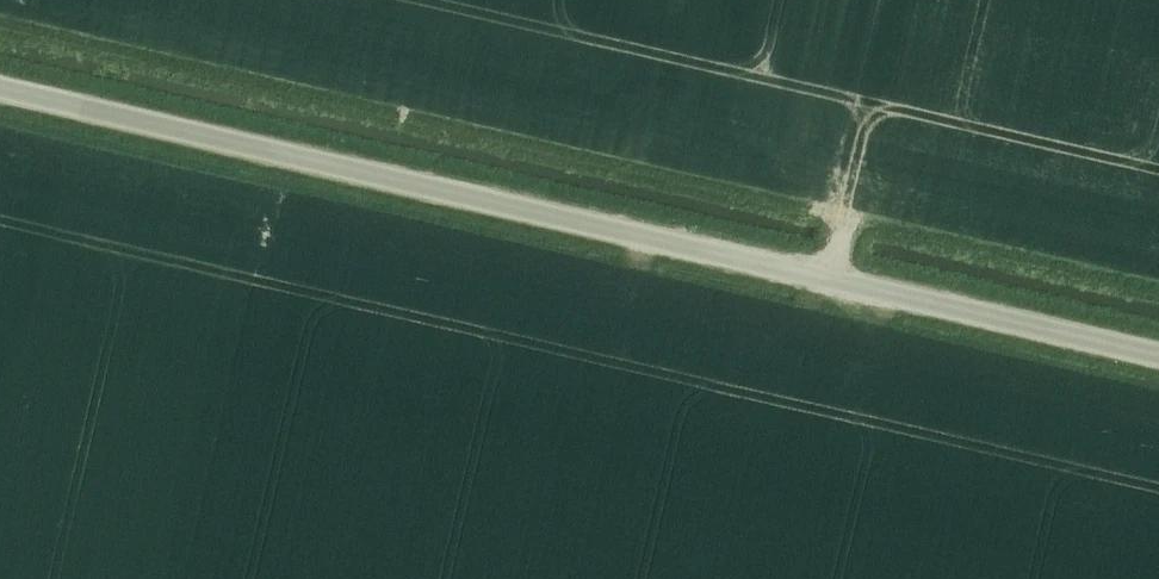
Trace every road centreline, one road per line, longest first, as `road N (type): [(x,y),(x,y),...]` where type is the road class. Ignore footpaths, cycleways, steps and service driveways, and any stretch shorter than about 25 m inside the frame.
road 1 (unclassified): [(1158,355),(0,88)]

